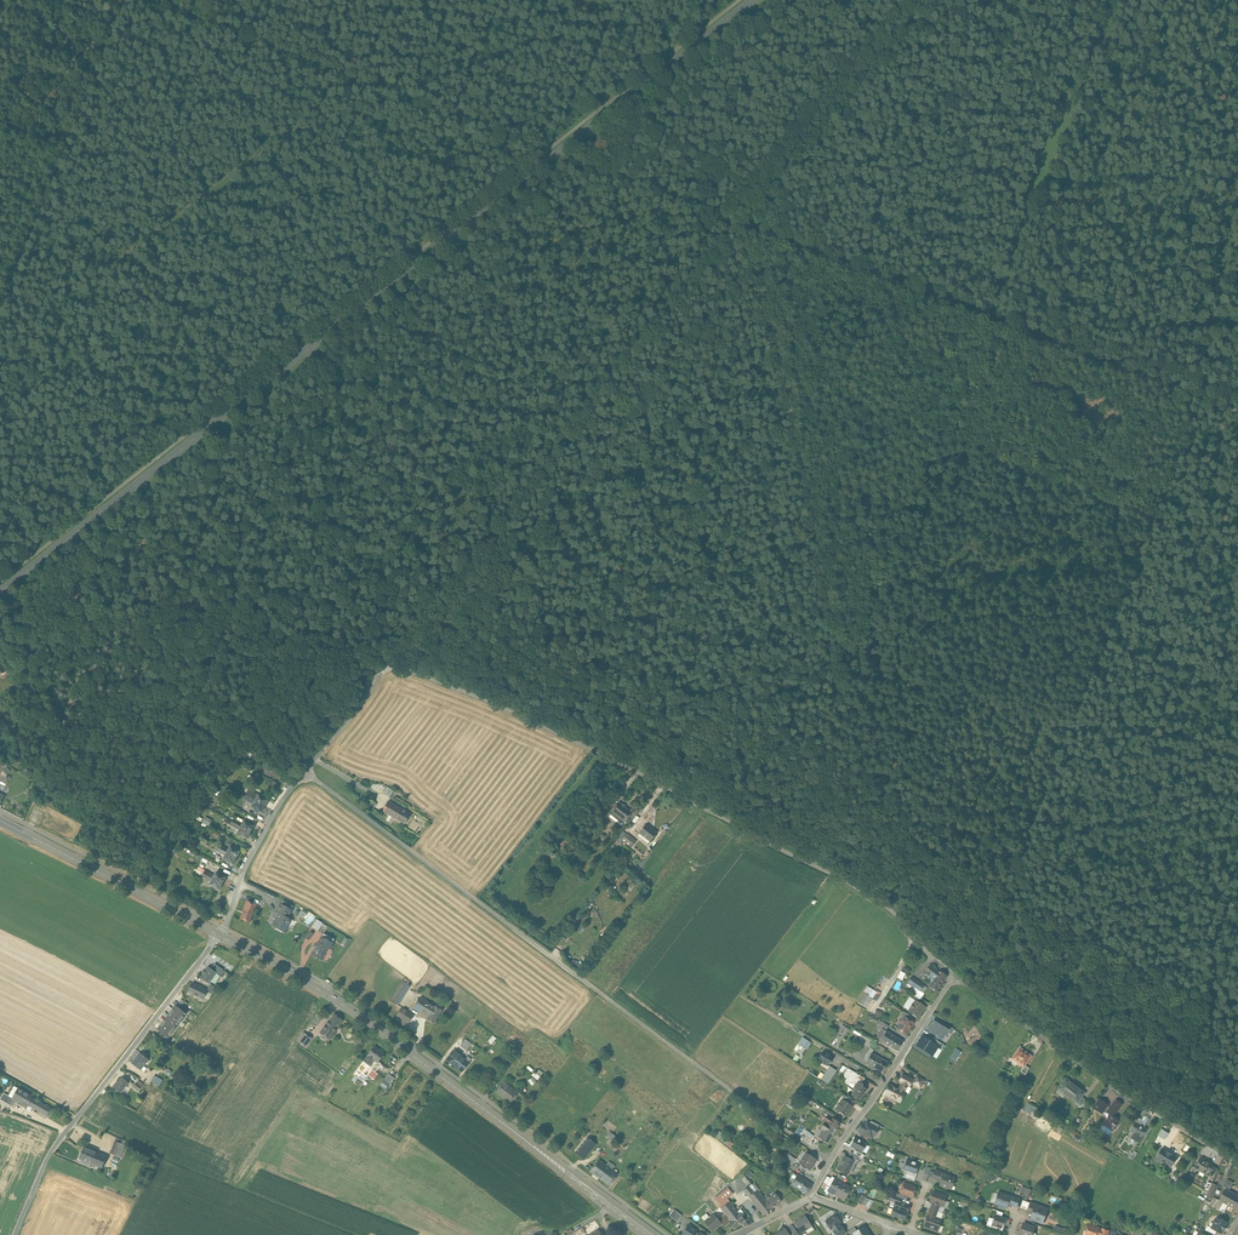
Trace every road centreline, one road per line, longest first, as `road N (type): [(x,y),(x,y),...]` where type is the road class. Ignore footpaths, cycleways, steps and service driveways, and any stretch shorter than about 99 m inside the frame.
road 1 (secondary): [(0,593),(751,0)]
road 2 (track): [(986,315),(739,222),(547,162),(365,76),(159,0)]
road 3 (track): [(830,1160),(305,770)]
road 4 (track): [(393,659),(600,752),(886,902)]
road 5 (primary): [(612,1207),(366,1020),(220,935)]
road 6 (track): [(1211,998),(893,834),(799,774)]
road 7 (track): [(850,657),(763,234)]
road 8 (track): [(799,774),(615,656),(449,585)]
road 9 (track): [(986,315),(850,657)]
road 10 (unclassified): [(220,935),(51,1151),(14,1234)]
road 11 (residential): [(954,975),(1237,1160)]
road 12 (track): [(224,929),(267,823),(382,670)]
road 13 (track): [(1237,408),(986,315)]
road 14 (residential): [(810,1198),(954,975)]
road 15 (track): [(886,902),(893,834),(850,657)]
road 16 (primary): [(220,935),(0,820)]
road 17 (track): [(1237,320),(1175,480)]
road 18 (track): [(1167,1118),(1190,1076),(1211,998)]

